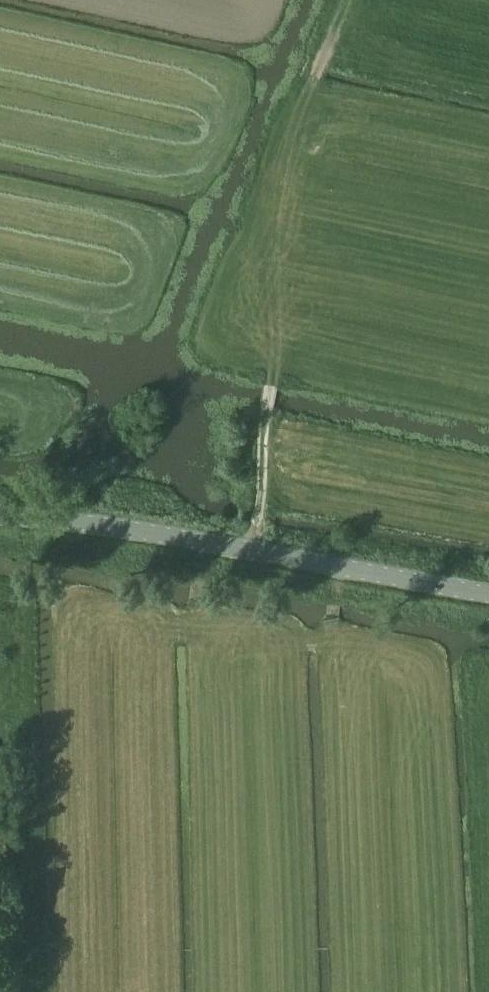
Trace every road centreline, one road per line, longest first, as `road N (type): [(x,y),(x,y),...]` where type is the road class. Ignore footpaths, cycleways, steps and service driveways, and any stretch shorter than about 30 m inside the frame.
road 1 (unclassified): [(488,593),(0,514)]

